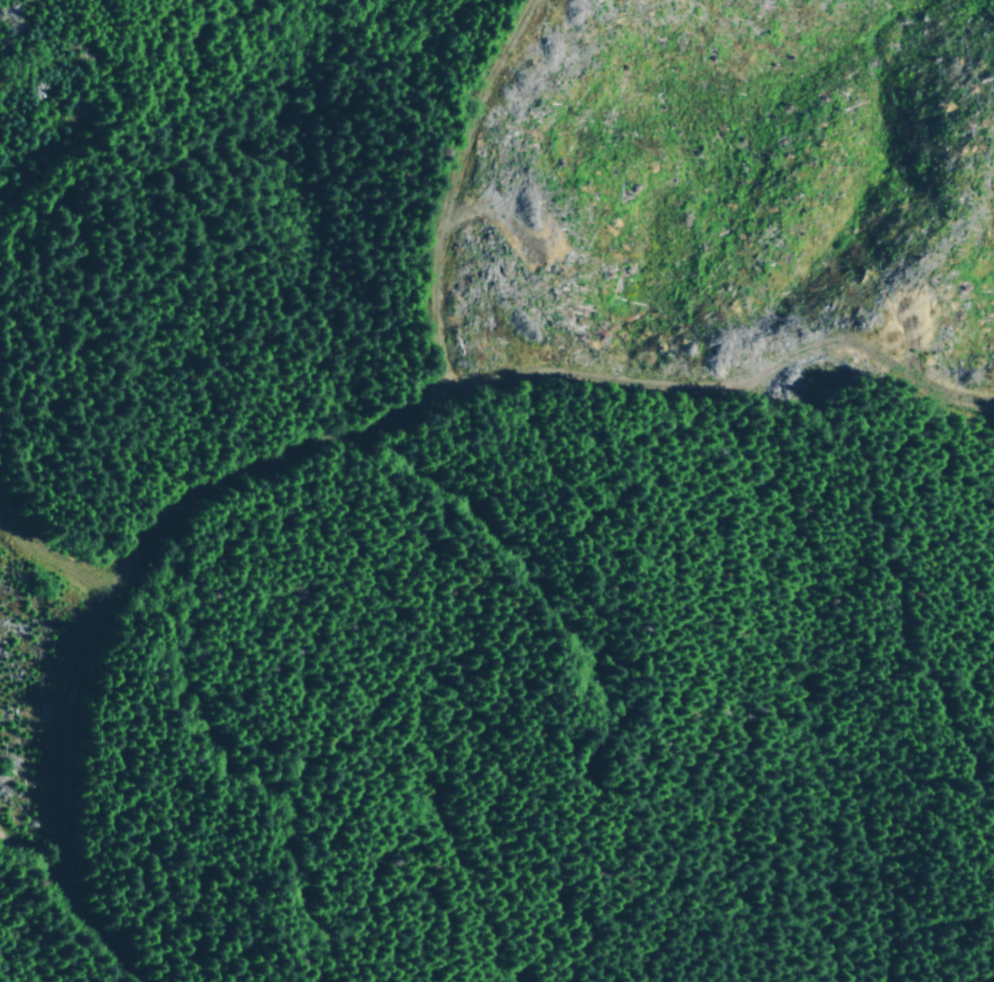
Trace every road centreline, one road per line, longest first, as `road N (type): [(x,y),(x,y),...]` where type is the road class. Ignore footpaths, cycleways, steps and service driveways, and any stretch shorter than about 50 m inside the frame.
road 1 (track): [(993,796),(977,738),(921,660),(917,610),(864,459),(828,419),(800,401),(516,377),(234,481),(180,520),(124,587),(97,643),(59,876)]
road 2 (track): [(636,793),(603,780),(591,756),(611,702),(582,635),(480,509),(392,445),(345,445)]
road 3 (track): [(413,419),(447,380),(460,347),(448,259),(460,211),(542,31),(578,9)]
road 4 (track): [(152,981),(59,876),(0,824)]
road 5 (track): [(124,587),(102,561),(18,539),(0,519)]

